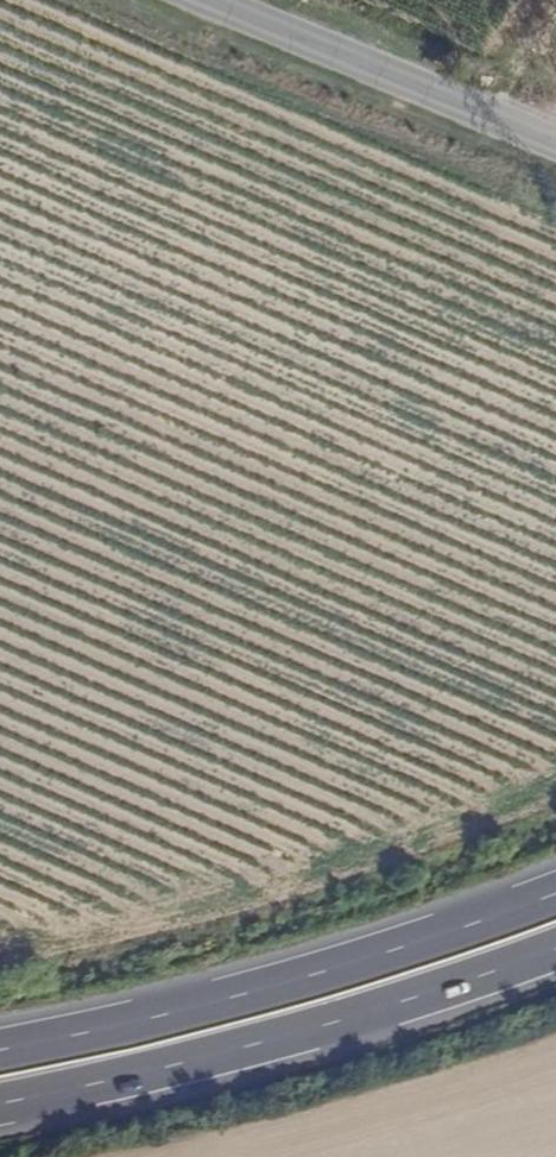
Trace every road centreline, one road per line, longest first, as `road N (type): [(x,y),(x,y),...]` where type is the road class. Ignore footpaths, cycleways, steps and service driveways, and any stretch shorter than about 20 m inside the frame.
road 1 (trunk): [(0,1111),(364,1016),(555,946)]
road 2 (trunk): [(555,890),(336,970),(0,1046)]
road 3 (tertiary): [(202,0),(555,145)]

